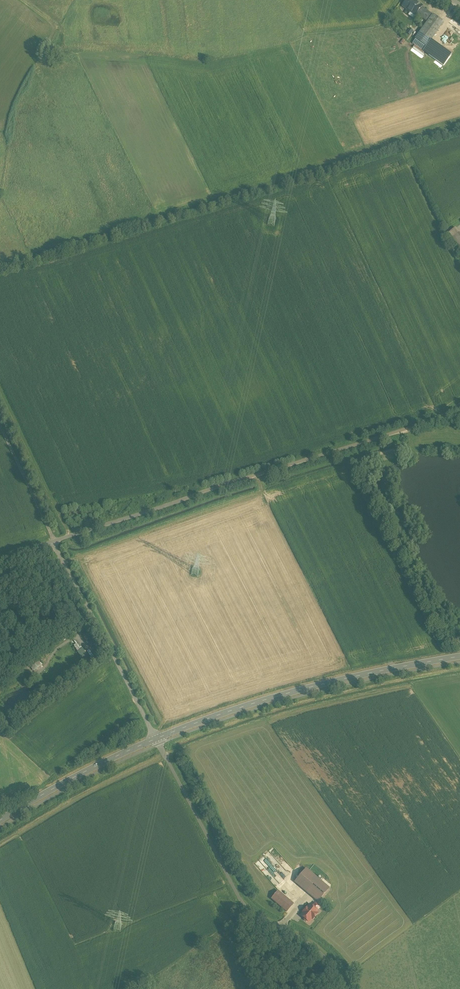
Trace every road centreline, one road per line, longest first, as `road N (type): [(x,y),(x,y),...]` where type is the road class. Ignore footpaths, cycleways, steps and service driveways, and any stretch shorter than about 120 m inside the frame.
road 1 (unclassified): [(459,406),(53,542)]
road 2 (unclassified): [(156,738),(243,901),(324,951),(348,988)]
road 3 (secondary): [(156,738),(283,694),(459,657)]
road 4 (unclassified): [(53,542),(156,738)]
road 5 (secondary): [(0,820),(156,738)]
road 6 (track): [(53,542),(0,426)]

